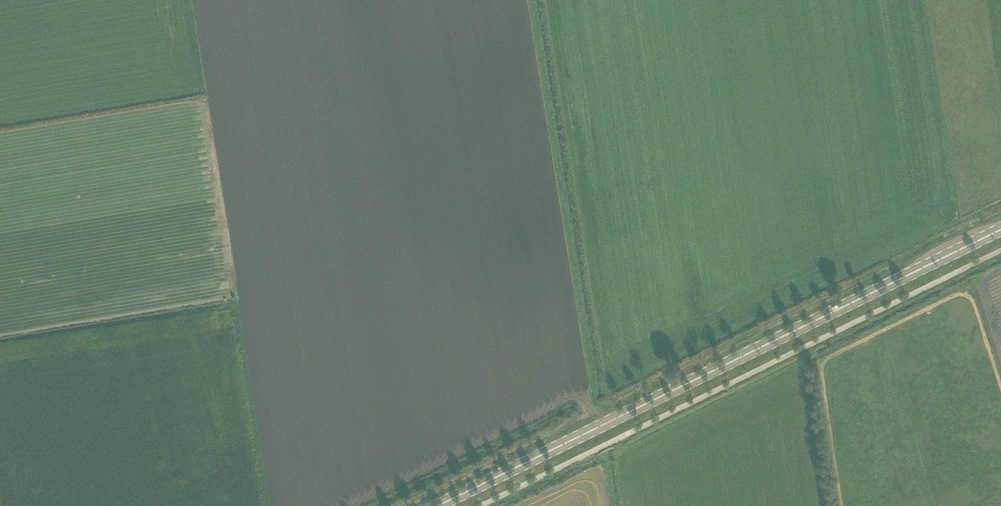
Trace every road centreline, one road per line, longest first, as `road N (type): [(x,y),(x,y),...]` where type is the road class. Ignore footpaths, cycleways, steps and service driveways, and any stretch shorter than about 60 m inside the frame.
road 1 (secondary): [(1000,229),(436,505)]

